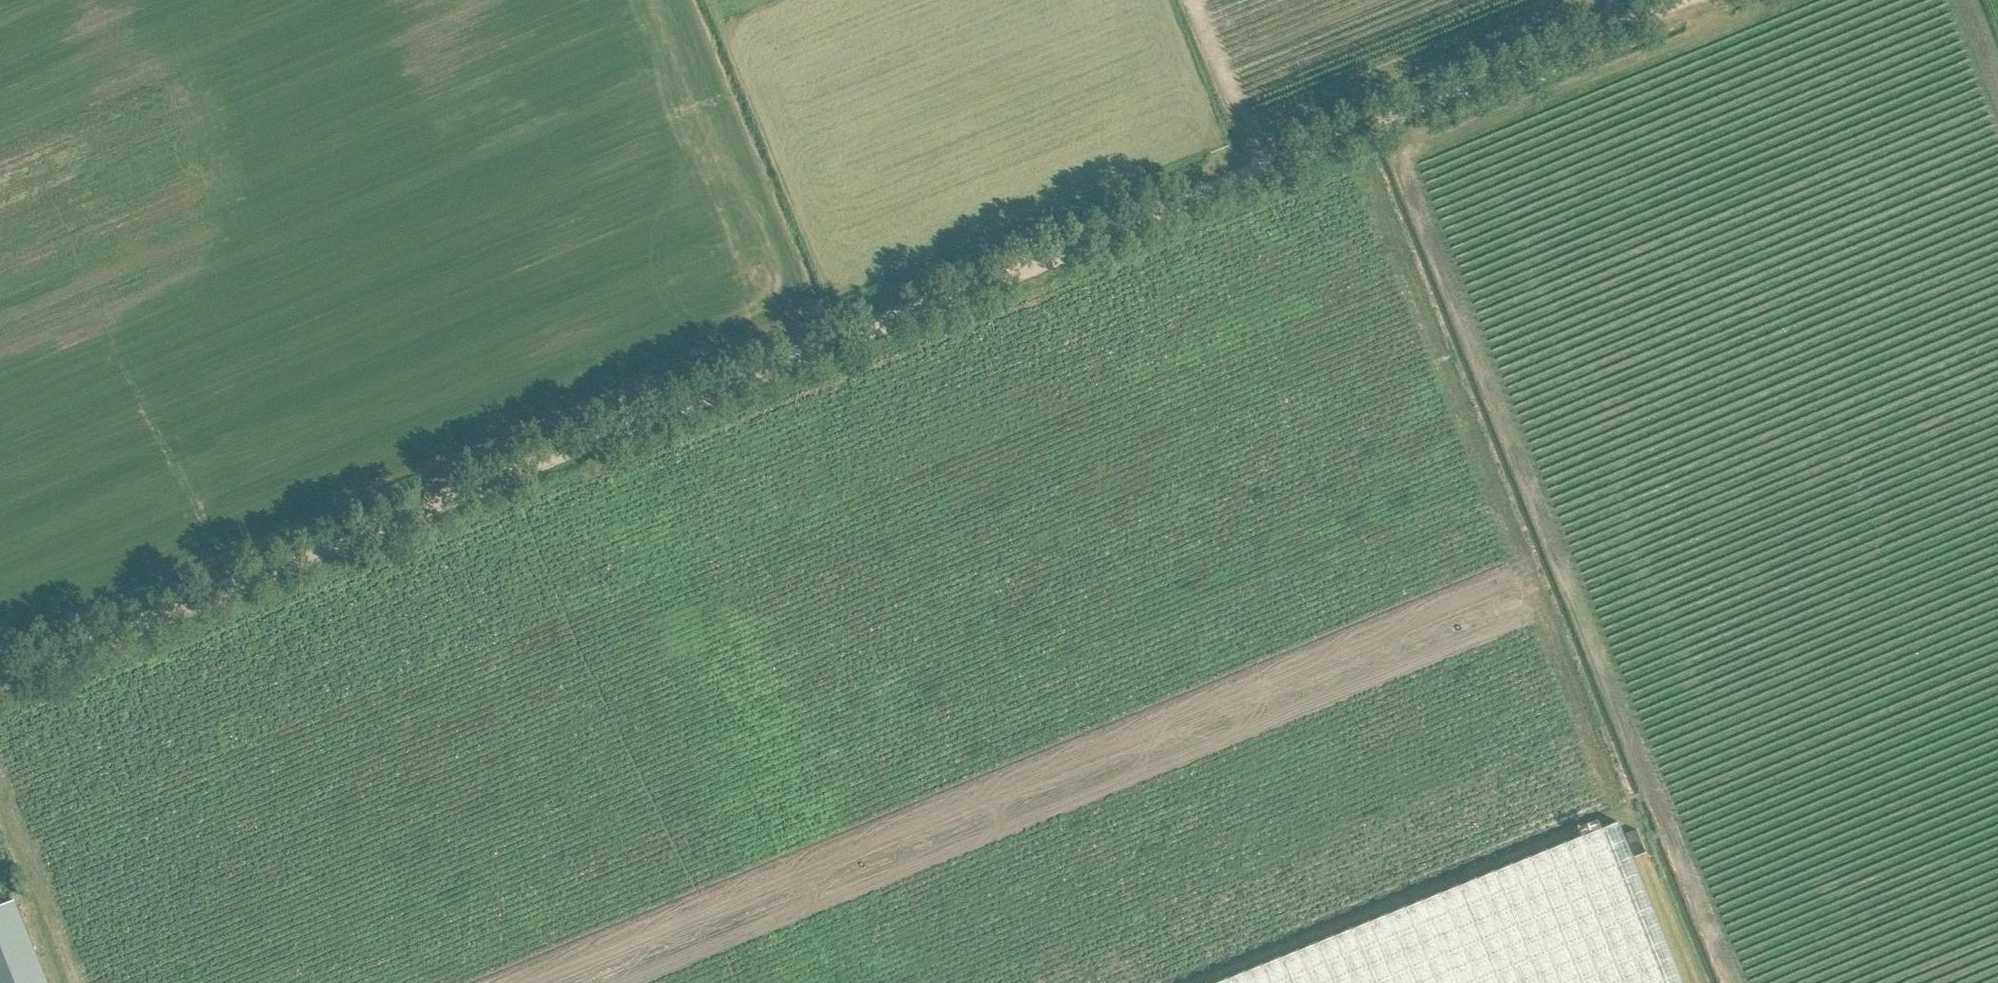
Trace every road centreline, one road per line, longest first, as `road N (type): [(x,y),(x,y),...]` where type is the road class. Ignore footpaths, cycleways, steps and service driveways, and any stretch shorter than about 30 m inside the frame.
road 1 (track): [(0,681),(1686,0)]

